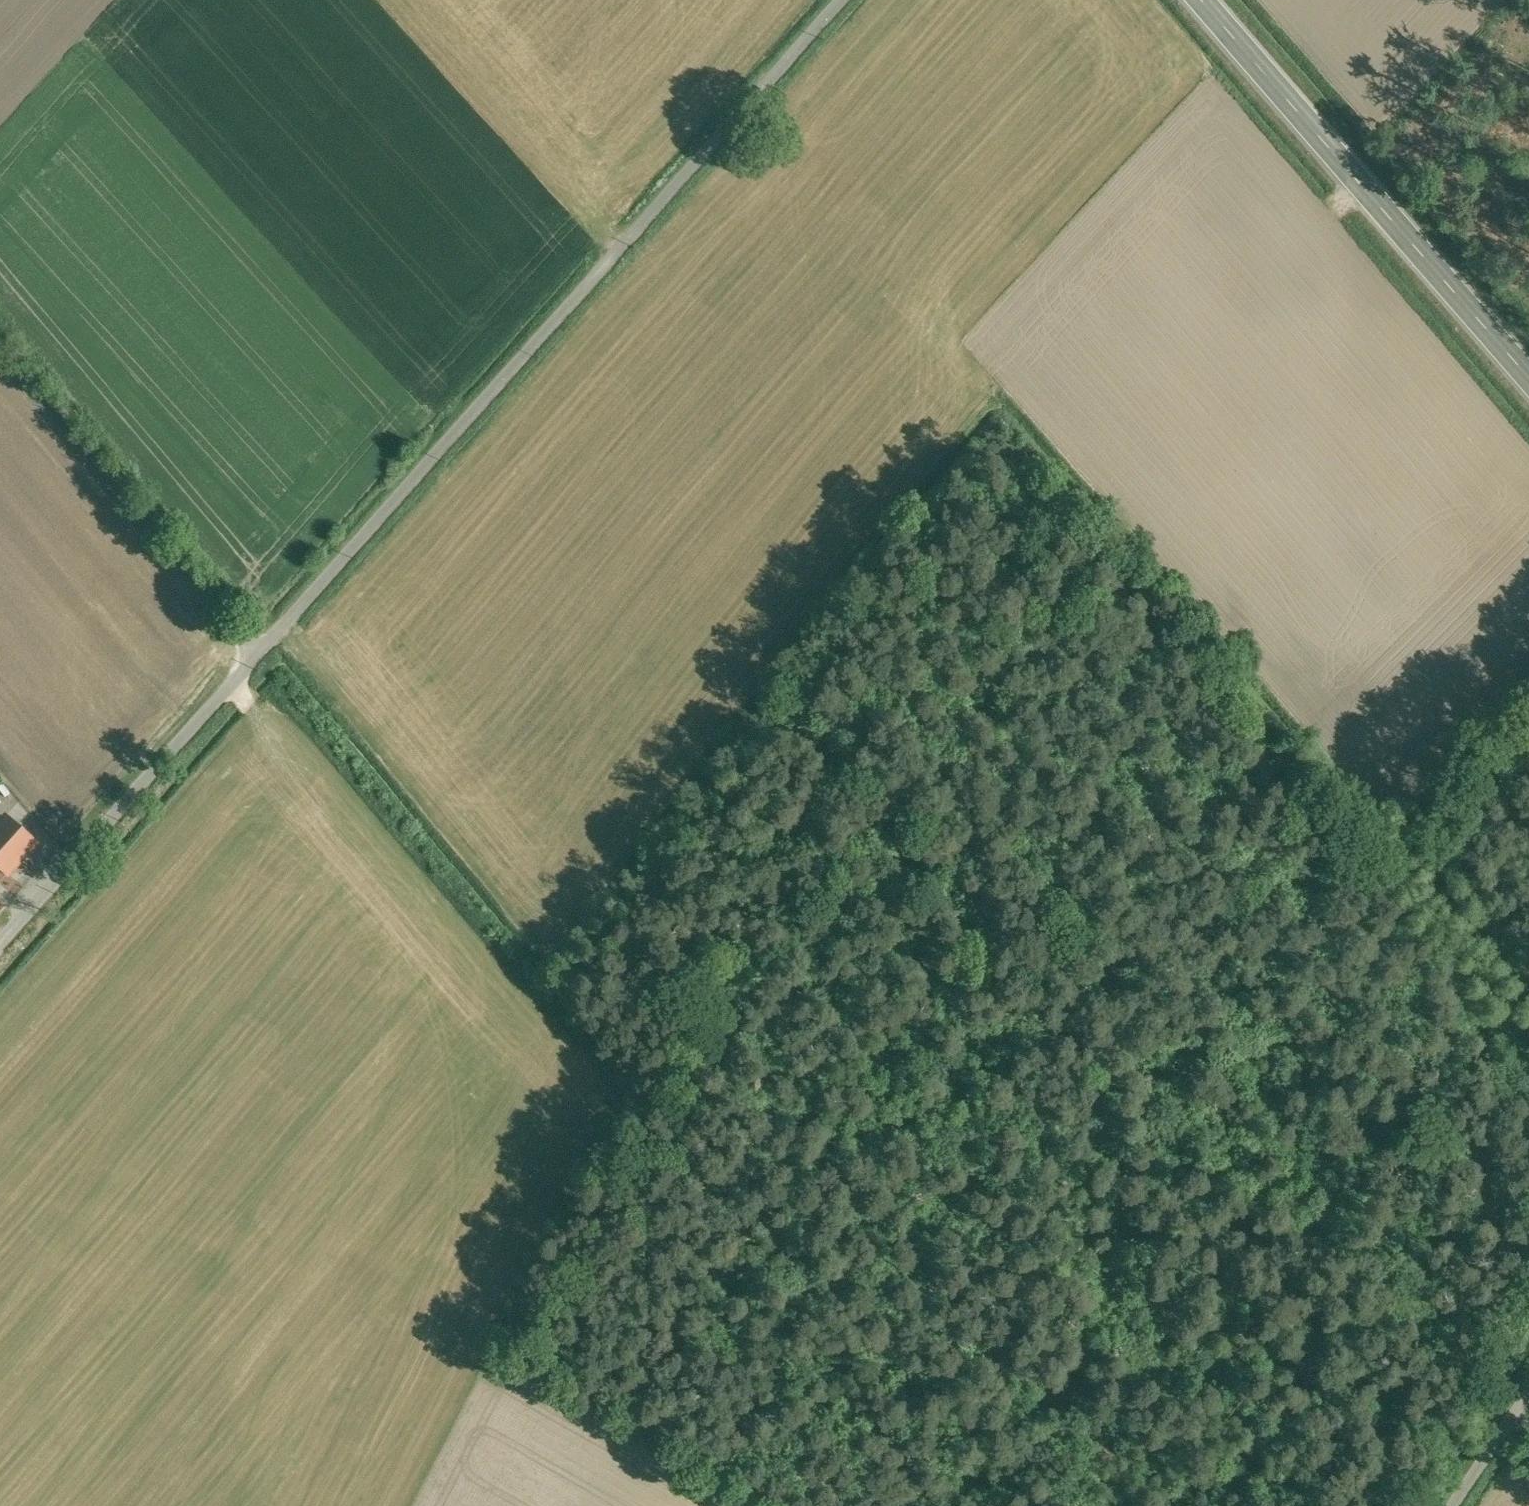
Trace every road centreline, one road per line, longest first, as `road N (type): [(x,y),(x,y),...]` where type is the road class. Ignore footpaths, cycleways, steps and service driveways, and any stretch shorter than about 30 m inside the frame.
road 1 (unclassified): [(841,0),(0,942)]
road 2 (secondary): [(1528,375),(1203,0)]
road 3 (unclassified): [(1454,1505),(1528,1394)]

